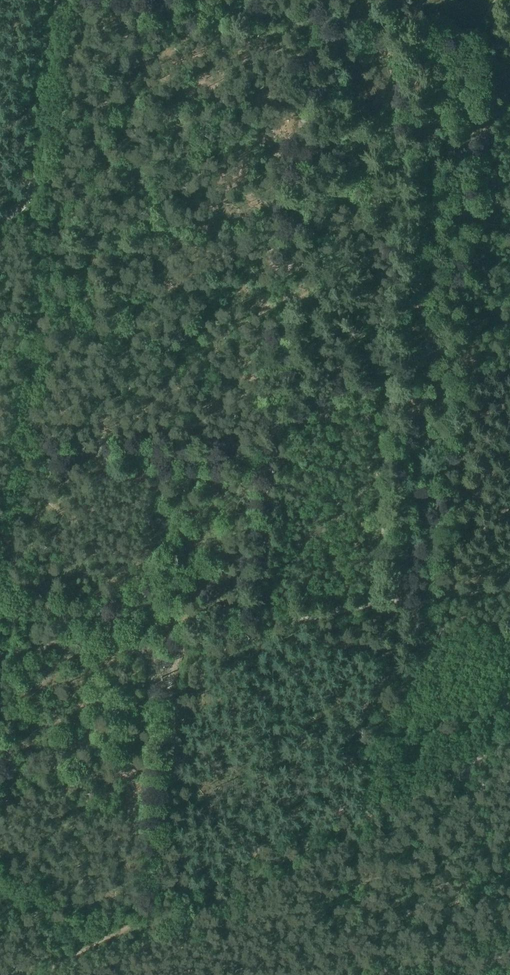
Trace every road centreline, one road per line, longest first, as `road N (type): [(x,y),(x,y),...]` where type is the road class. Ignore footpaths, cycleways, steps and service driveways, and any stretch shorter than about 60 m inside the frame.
road 1 (track): [(312,0),(254,596),(249,619),(187,640),(169,668),(153,912)]
road 2 (track): [(199,893),(443,781)]
road 3 (unclassified): [(0,218),(25,202),(41,162),(60,0)]

